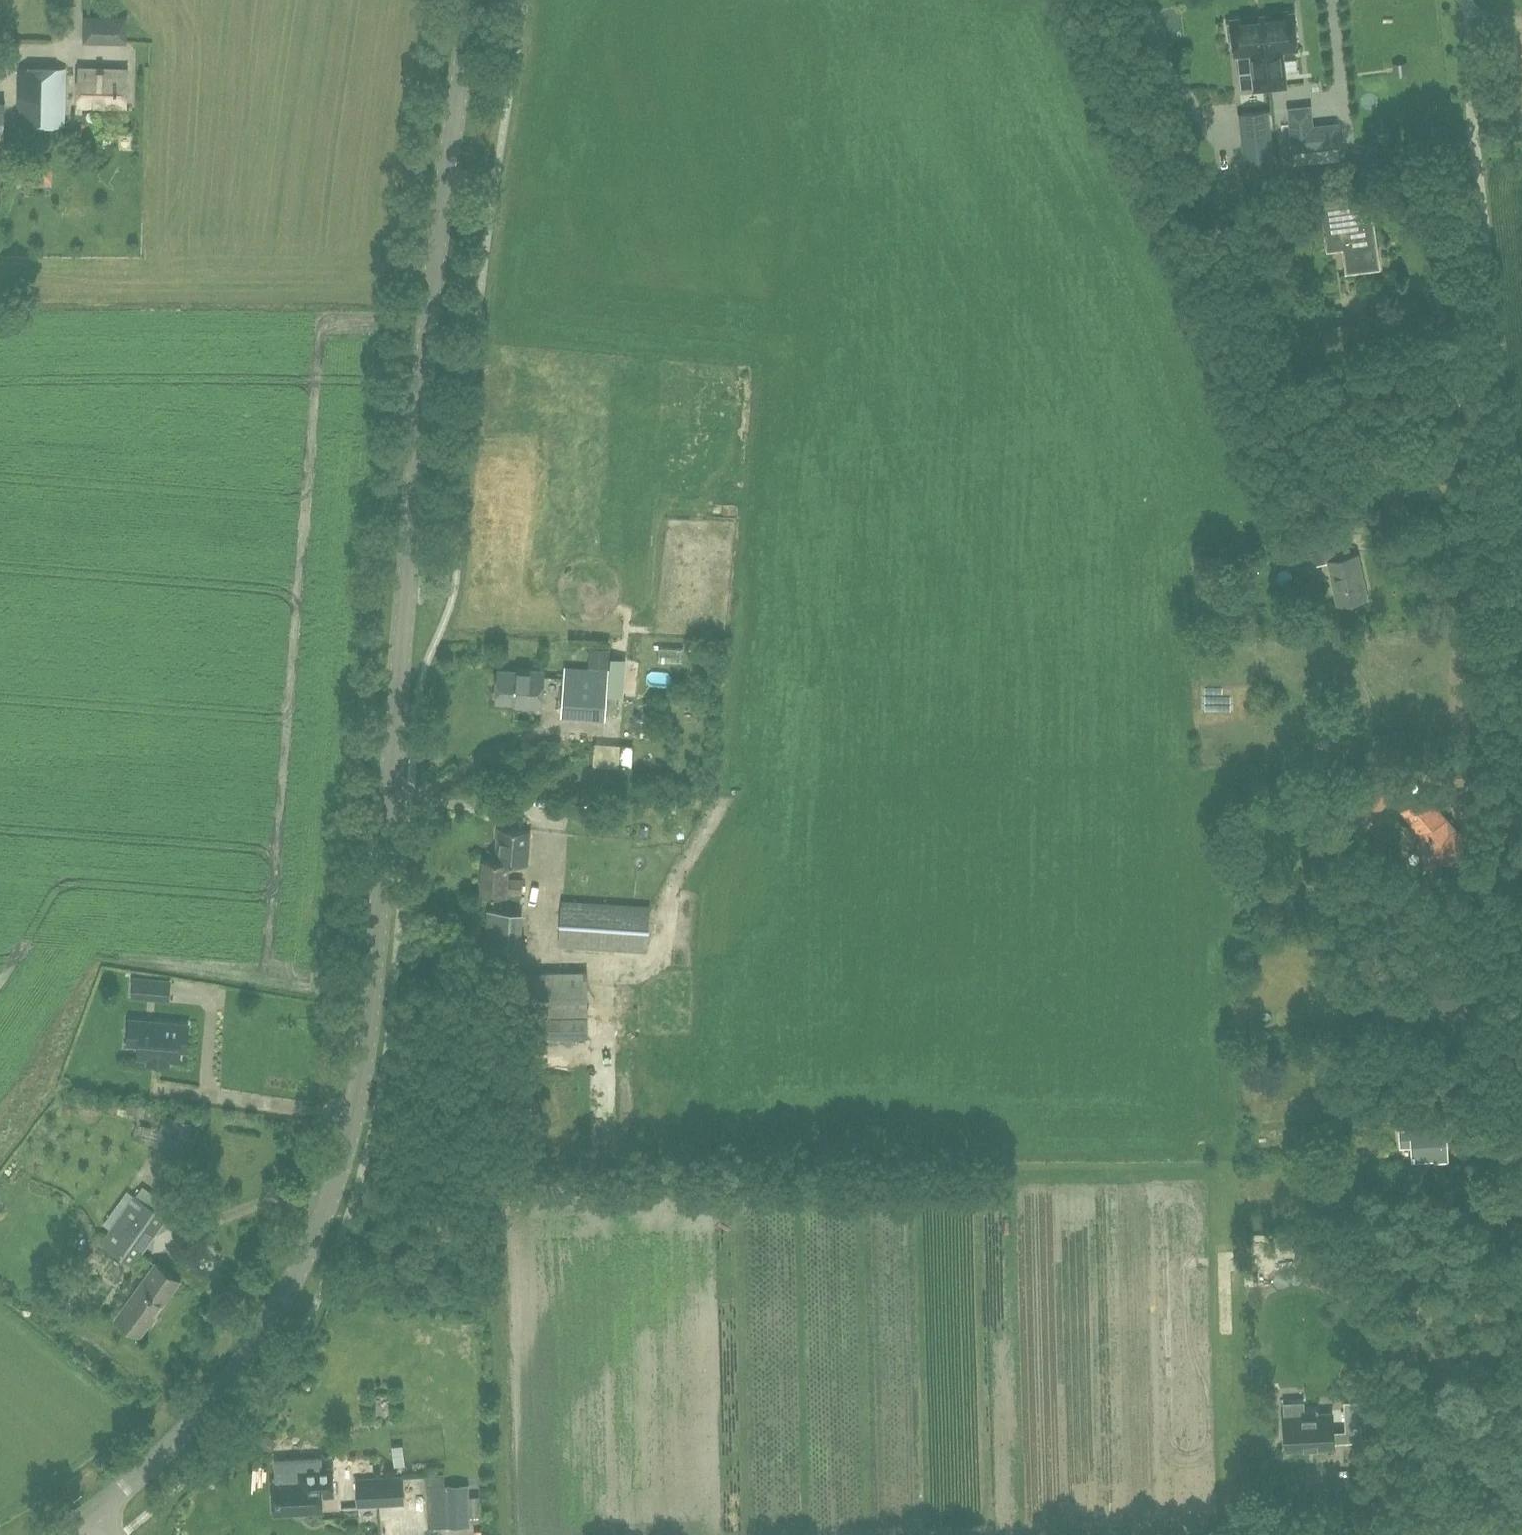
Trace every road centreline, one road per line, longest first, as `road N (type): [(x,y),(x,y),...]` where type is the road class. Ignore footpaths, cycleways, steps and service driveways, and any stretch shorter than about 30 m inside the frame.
road 1 (tertiary): [(76,1507),(191,1420),(254,1342),(288,1294),(342,1149),(367,984),(444,179),(472,0)]
road 2 (unclassified): [(1521,584),(1460,0)]

